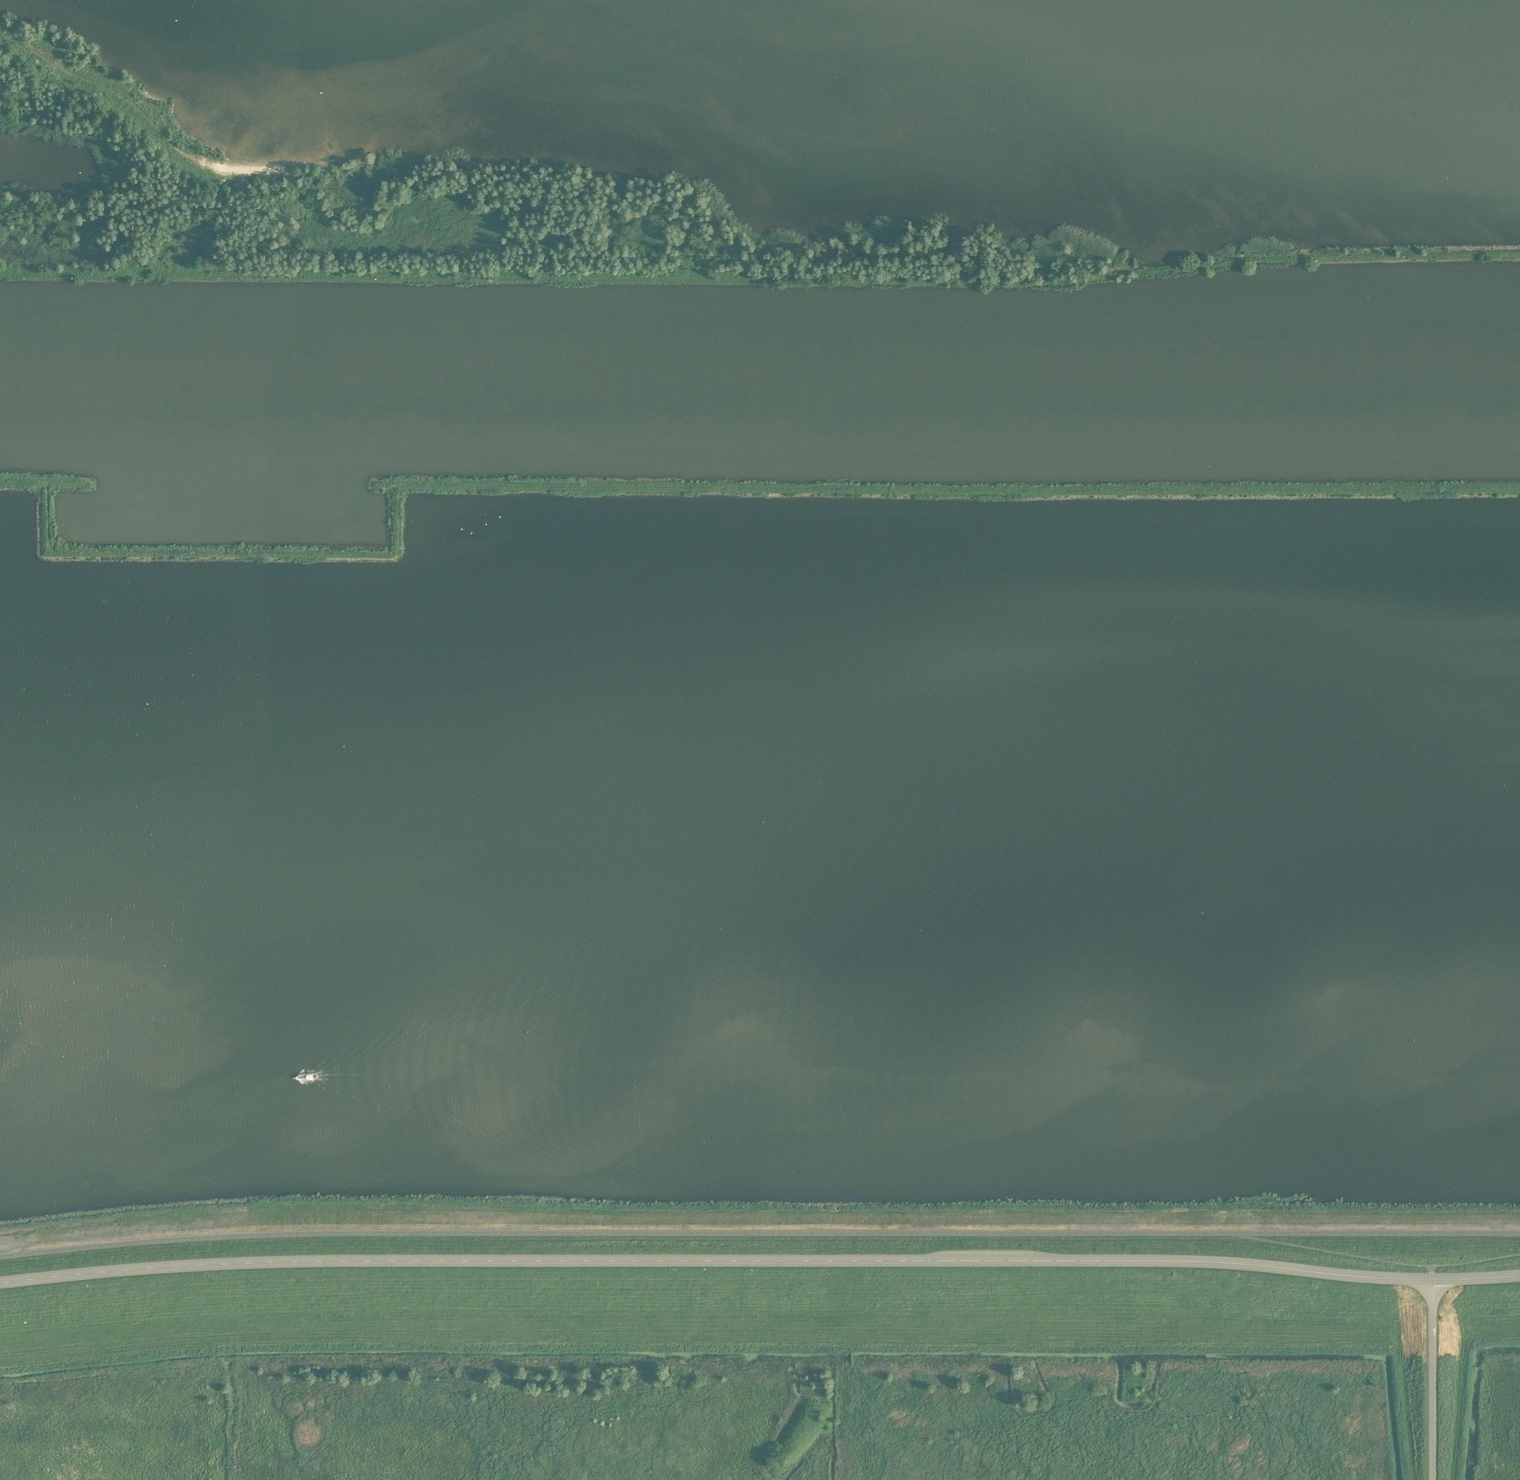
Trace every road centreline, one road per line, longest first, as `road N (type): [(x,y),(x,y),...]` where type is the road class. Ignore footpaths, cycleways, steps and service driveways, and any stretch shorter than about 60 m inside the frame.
road 1 (tertiary): [(0,1284),(272,1261),(1190,1260),(1432,1278)]
road 2 (unclassified): [(1432,1479),(1432,1278)]
road 3 (track): [(1465,1337),(1453,1479)]
road 4 (track): [(1414,1479),(1399,1346)]

